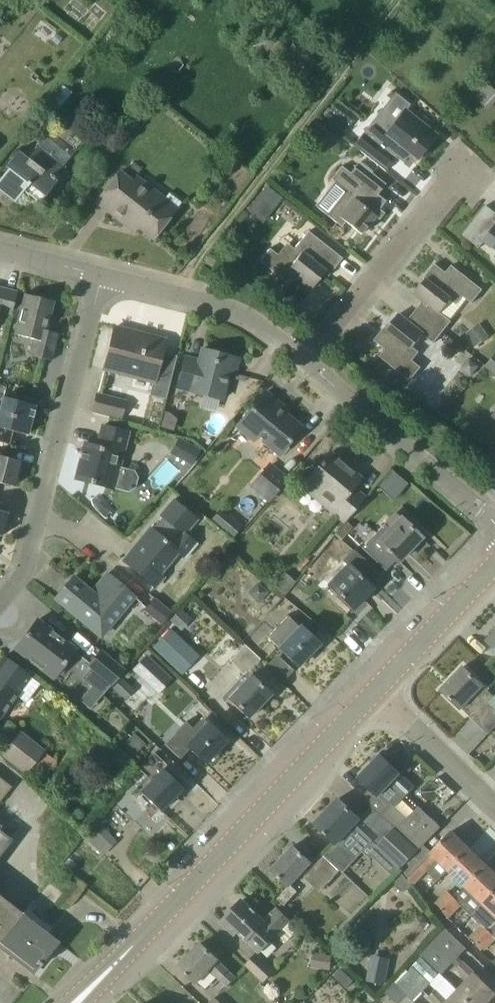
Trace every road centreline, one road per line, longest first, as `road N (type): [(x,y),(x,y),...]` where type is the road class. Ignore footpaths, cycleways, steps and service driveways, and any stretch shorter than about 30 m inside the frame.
road 1 (secondary): [(77,1002),(374,693)]
road 2 (track): [(163,291),(396,0)]
road 3 (residential): [(0,601),(30,556),(106,277)]
road 4 (residential): [(307,368),(473,165)]
road 5 (residential): [(494,523),(307,368)]
road 6 (residential): [(307,368),(235,315),(106,277)]
road 7 (secondary): [(374,693),(494,564)]
road 8 (residential): [(494,806),(374,693)]

